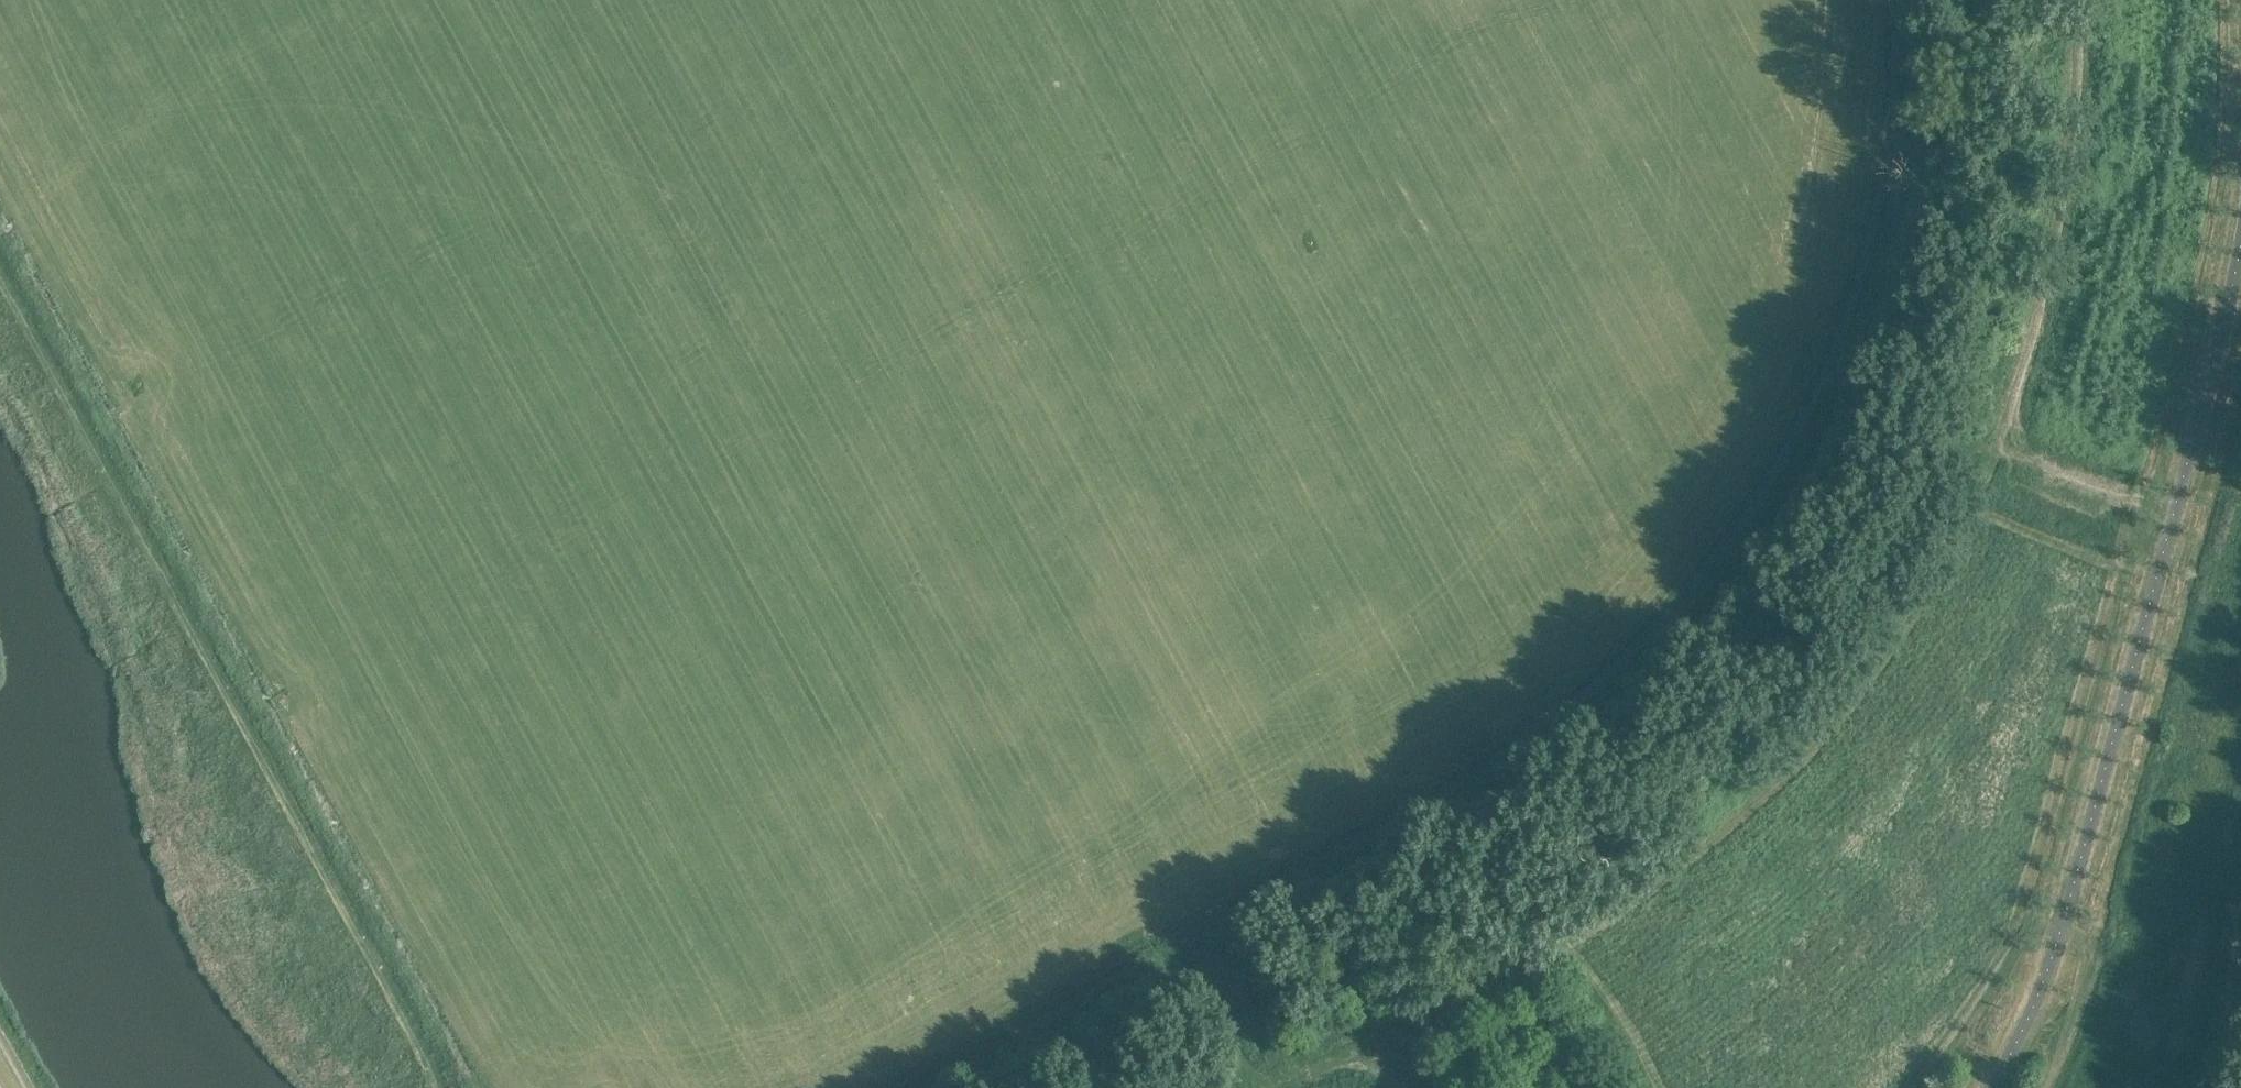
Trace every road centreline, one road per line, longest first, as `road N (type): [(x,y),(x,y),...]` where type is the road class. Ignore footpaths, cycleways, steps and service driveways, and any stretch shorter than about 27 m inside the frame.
road 1 (unclassified): [(2108,489),(2022,452),(2012,445),(2009,422),(2083,113),(2084,0)]

